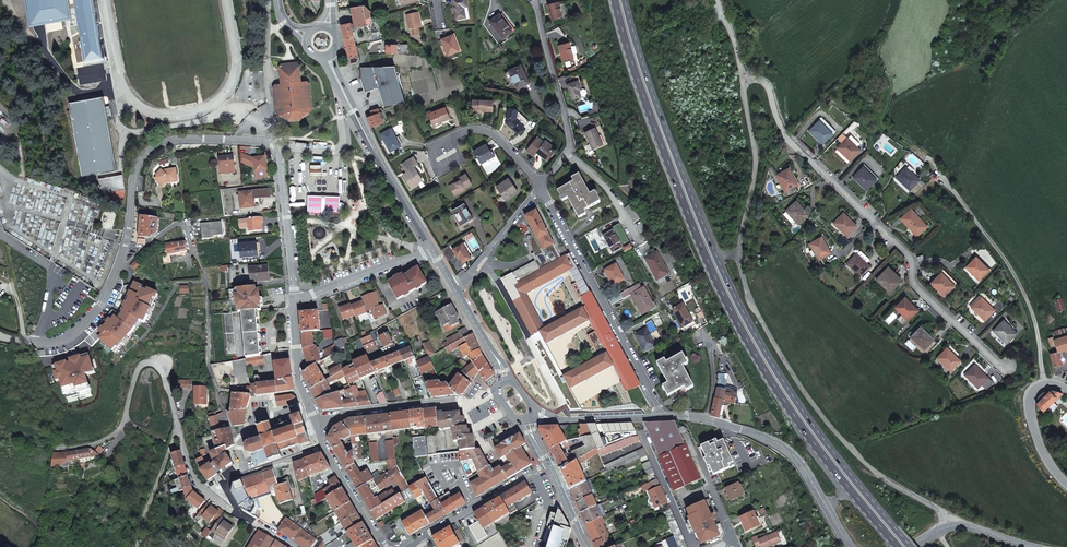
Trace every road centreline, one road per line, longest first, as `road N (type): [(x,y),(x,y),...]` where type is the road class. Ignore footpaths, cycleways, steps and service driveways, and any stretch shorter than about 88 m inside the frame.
road 1 (trunk): [(911,546),(822,440),(744,315),(691,197),(625,0)]
road 2 (trunk): [(615,0),(686,208),(742,330),(807,434),(900,546)]
road 3 (unclassified): [(954,524),(854,454),(750,300),(755,144),(745,82)]
road 4 (unclassified): [(745,82),(759,77),(769,86),(788,137),(808,162),(905,249),(915,263),(914,283),(1008,371)]
road 5 (residential): [(236,512),(197,484),(169,390),(152,362),(141,365),(124,427),(112,439),(49,448)]
road 6 (residential): [(540,186),(663,417)]
road 7 (unclassified): [(276,146),(184,138),(148,151),(133,178),(127,244),(115,274)]
road 8 (tertiary): [(663,417),(726,424),(783,447),(850,546)]
road 9 (residential): [(566,155),(568,125),(532,0)]
road 10 (secondary): [(433,250),(354,111)]
road 11 (residential): [(293,303),(276,146)]
road 12 (residential): [(115,274),(185,219),(206,284)]
road 13 (residential): [(293,303),(433,250)]
road 14 (residential): [(419,538),(548,463)]
road 15 (unclassified): [(115,274),(70,336),(39,344),(0,334)]
road 16 (residential): [(460,400),(317,424)]
road 17 (residential): [(456,289),(540,186)]
road 18 (track): [(178,424),(138,546)]
road 19 (unclassified): [(341,88),(342,147),(276,146)]
road 20 (residential): [(644,435),(694,546)]

